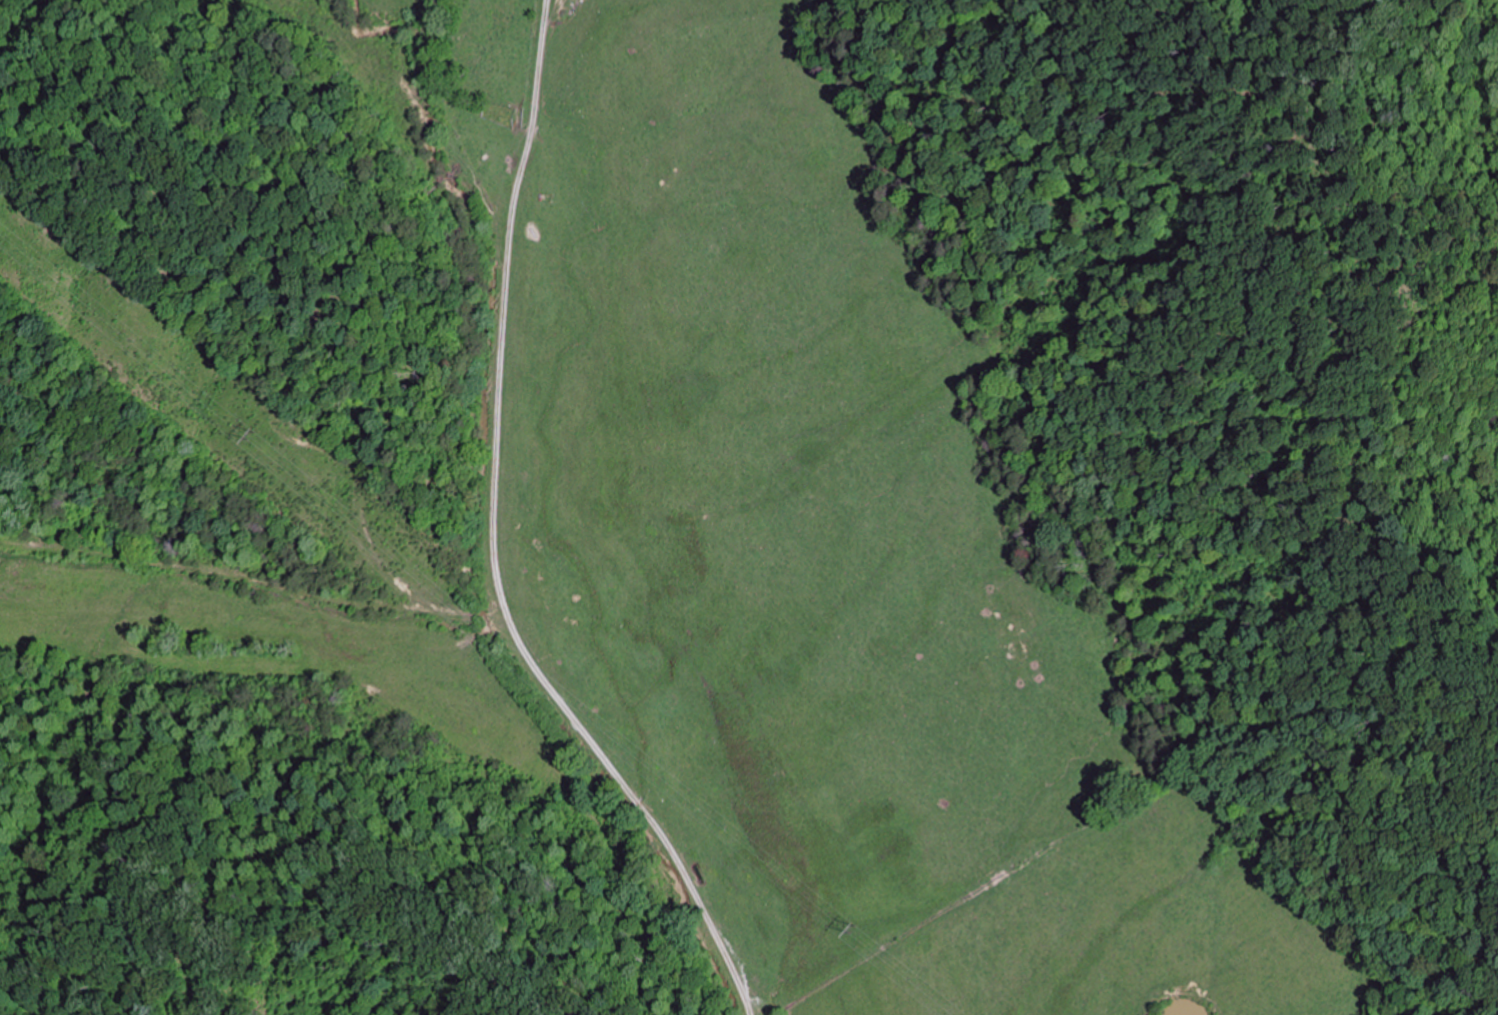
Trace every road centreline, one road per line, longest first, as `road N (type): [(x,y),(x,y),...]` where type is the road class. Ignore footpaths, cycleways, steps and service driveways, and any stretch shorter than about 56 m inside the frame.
road 1 (residential): [(742,1014),(627,847),(479,459),(504,121),(572,0)]

